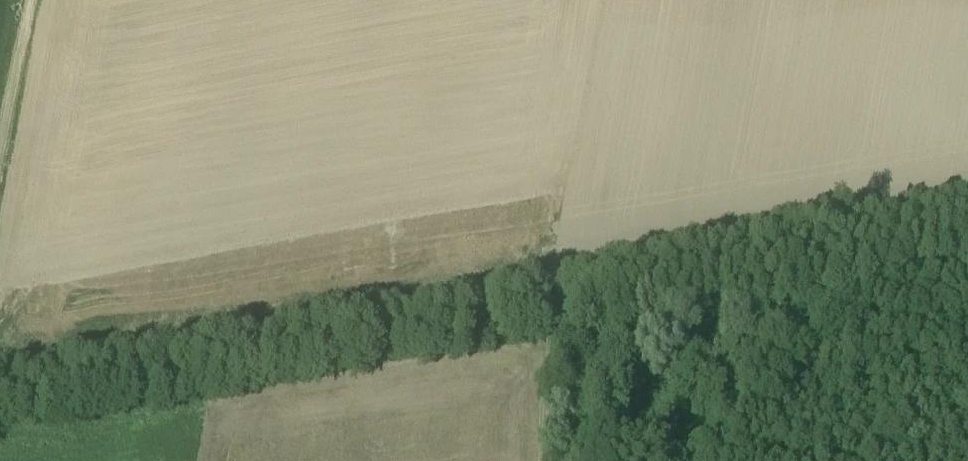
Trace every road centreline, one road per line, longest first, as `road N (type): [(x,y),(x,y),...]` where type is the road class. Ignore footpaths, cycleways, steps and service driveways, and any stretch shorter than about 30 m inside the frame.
road 1 (track): [(967,223),(0,388)]
road 2 (track): [(556,460),(559,291)]
road 3 (track): [(0,164),(36,0)]

